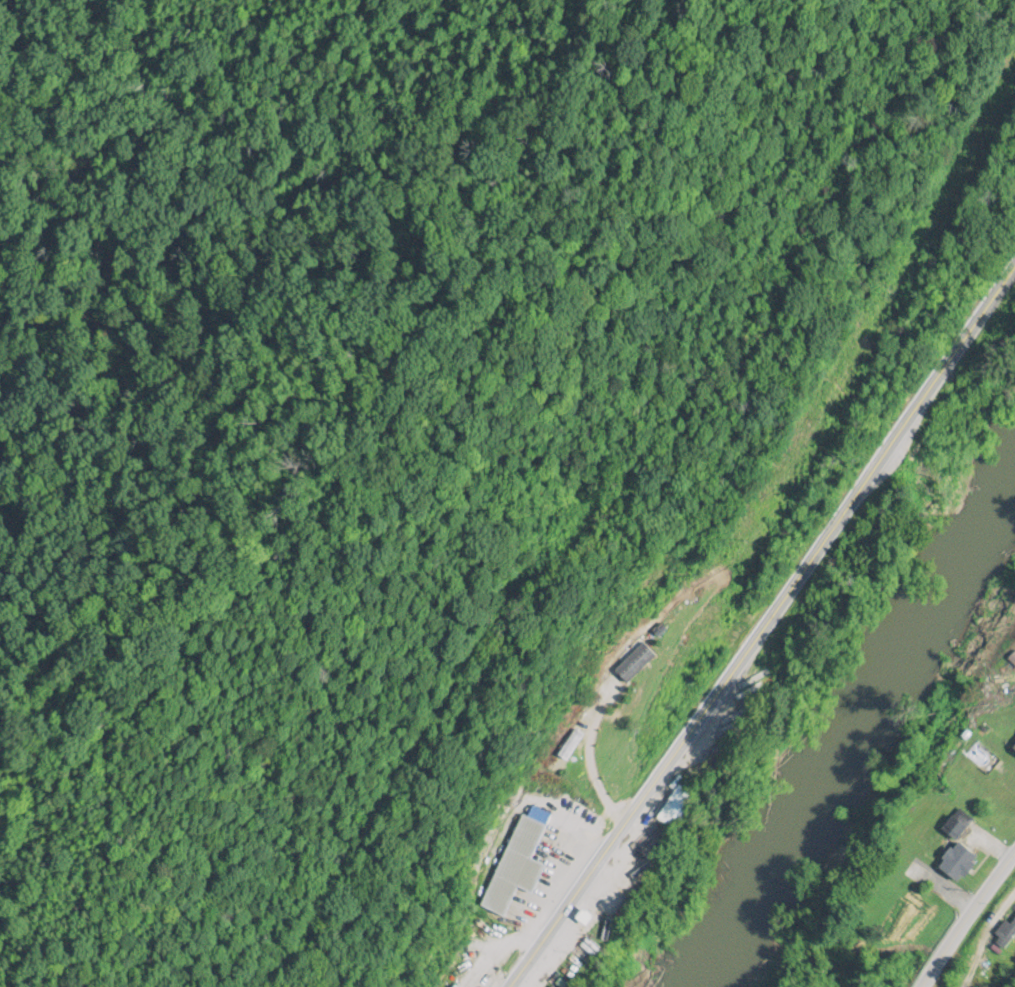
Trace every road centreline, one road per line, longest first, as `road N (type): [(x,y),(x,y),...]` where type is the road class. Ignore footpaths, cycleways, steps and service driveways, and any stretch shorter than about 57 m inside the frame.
road 1 (primary): [(1014,270),(509,986)]
road 2 (secondary): [(1014,854),(923,986)]

